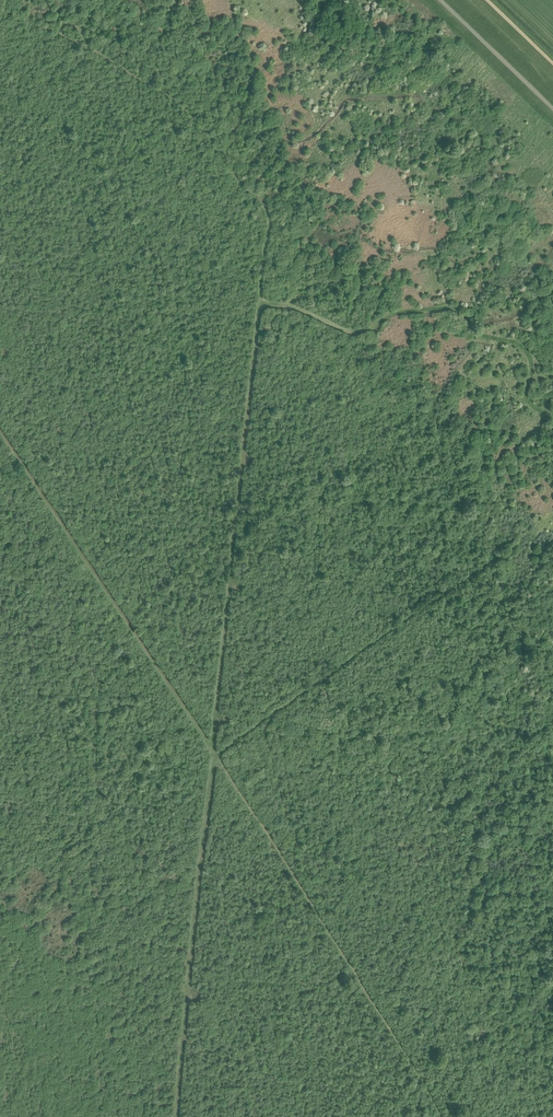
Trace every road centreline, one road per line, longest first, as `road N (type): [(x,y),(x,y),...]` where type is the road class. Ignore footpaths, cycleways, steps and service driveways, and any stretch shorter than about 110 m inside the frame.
road 1 (track): [(214,754),(258,304)]
road 2 (track): [(443,1116),(214,754)]
road 3 (track): [(258,304),(270,225),(265,208),(184,109),(61,29),(69,23),(79,29)]
road 4 (track): [(214,754),(0,430)]
road 5 (track): [(552,416),(526,396),(525,349),(478,334),(450,311),(394,314),(360,332),(299,308),(258,304)]
road 6 (track): [(176,1116),(214,754)]

